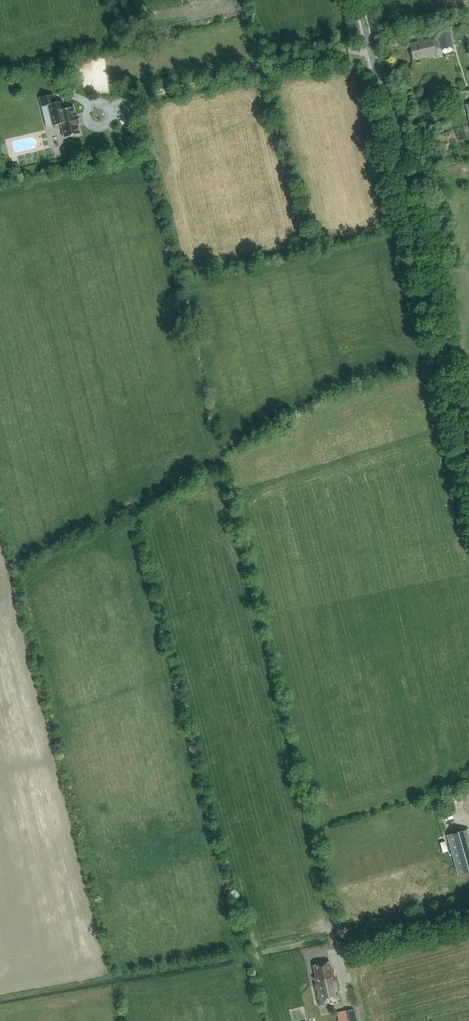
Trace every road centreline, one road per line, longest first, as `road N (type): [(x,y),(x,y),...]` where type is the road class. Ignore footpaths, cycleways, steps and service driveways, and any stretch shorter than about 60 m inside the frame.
road 1 (unclassified): [(468,463),(357,0)]
road 2 (track): [(130,100),(369,48)]

